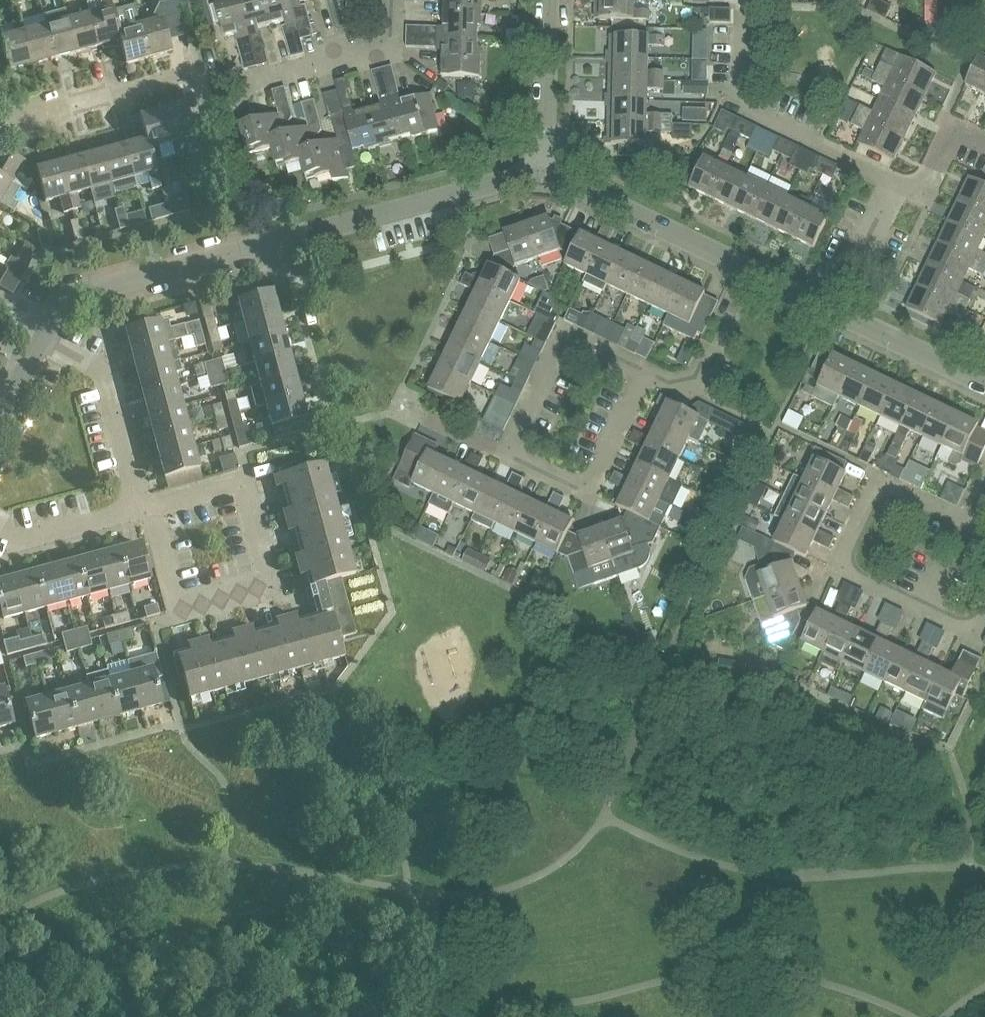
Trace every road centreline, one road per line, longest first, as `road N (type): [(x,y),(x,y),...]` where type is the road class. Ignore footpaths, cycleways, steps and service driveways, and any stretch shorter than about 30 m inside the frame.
road 1 (tertiary): [(543,171),(66,300),(43,338)]
road 2 (residential): [(0,126),(180,77),(209,92),(390,48),(391,0)]
road 3 (residential): [(969,522),(879,486),(840,569),(966,630),(984,611)]
road 4 (residential): [(146,508),(243,482),(270,586),(179,611)]
road 5 (residential): [(814,301),(841,245),(863,254),(896,182),(922,193),(953,128),(984,143)]
road 6 (tertiary): [(744,268),(543,171)]
road 7 (residential): [(638,376),(595,475),(583,485),(504,455)]
road 8 (residential): [(504,455),(568,346),(638,376)]
road 9 (residential): [(43,338),(103,380),(132,502)]
road 10 (tertiary): [(984,386),(814,301)]
road 11 (residential): [(638,376),(665,391),(689,384),(744,268)]
road 12 (residential): [(543,171),(547,0)]
road 13 (residential): [(132,502),(118,515),(12,543),(0,520)]

